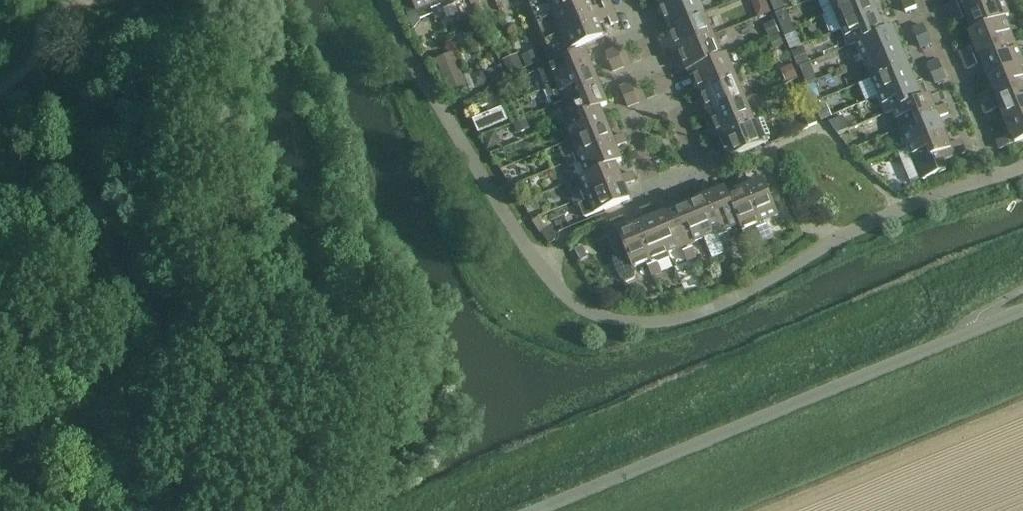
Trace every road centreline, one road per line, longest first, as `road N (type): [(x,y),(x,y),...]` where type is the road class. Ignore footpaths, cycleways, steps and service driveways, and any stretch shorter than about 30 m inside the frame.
road 1 (unclassified): [(540,510),(1022,309)]
road 2 (residential): [(997,178),(923,0)]

